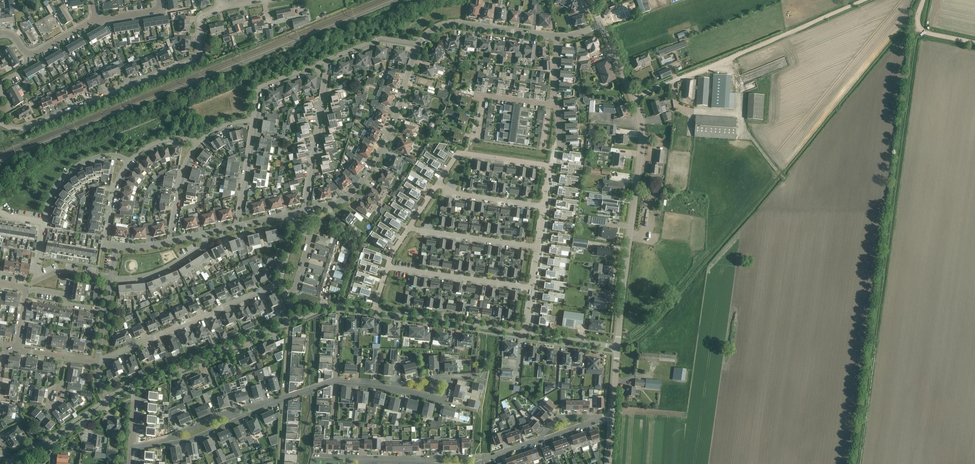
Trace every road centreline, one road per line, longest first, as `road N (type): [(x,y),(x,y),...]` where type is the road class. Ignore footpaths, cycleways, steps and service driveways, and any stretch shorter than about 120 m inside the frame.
road 1 (track): [(856,463),(919,27)]
road 2 (unclassified): [(617,347),(643,136),(601,26)]
road 3 (residential): [(1,123),(19,129),(38,123),(197,58),(201,17),(220,8)]
road 4 (track): [(634,99),(866,0)]
road 5 (residential): [(304,212),(345,199),(365,177),(419,45)]
road 6 (unclassified): [(110,403),(297,320)]
road 7 (residential): [(97,363),(281,282)]
road 8 (residential): [(544,207),(550,166),(458,152),(439,183)]
road 9 (unclassified): [(525,334),(372,311)]
road 10 (residential): [(304,212),(328,60)]
road 11 (residential): [(386,267),(532,288)]
road 12 (residential): [(419,45),(437,28),(457,23),(557,37)]
road 13 (residential): [(538,248),(409,229)]
road 14 (residential): [(44,222),(69,171),(104,156),(128,161)]

